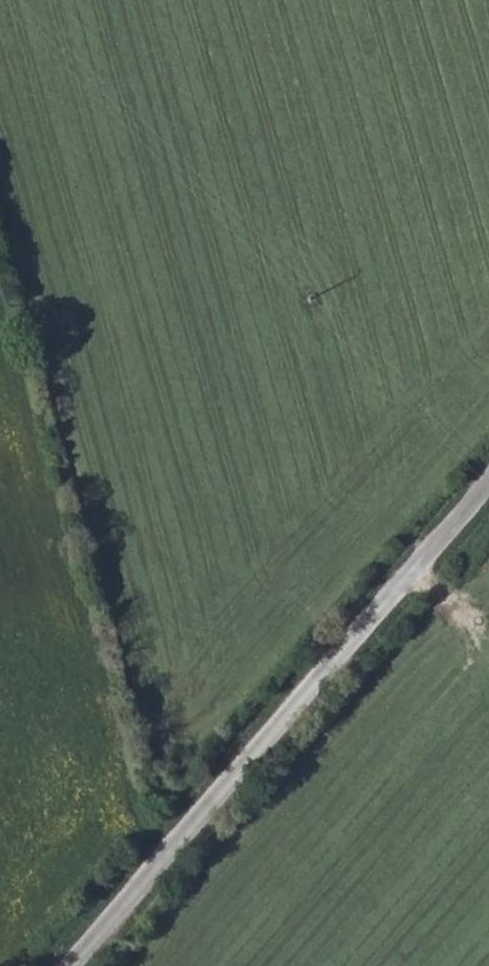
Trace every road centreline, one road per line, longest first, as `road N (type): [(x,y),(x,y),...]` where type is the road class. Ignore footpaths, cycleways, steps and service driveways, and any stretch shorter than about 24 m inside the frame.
road 1 (unclassified): [(71,965),(488,477)]

